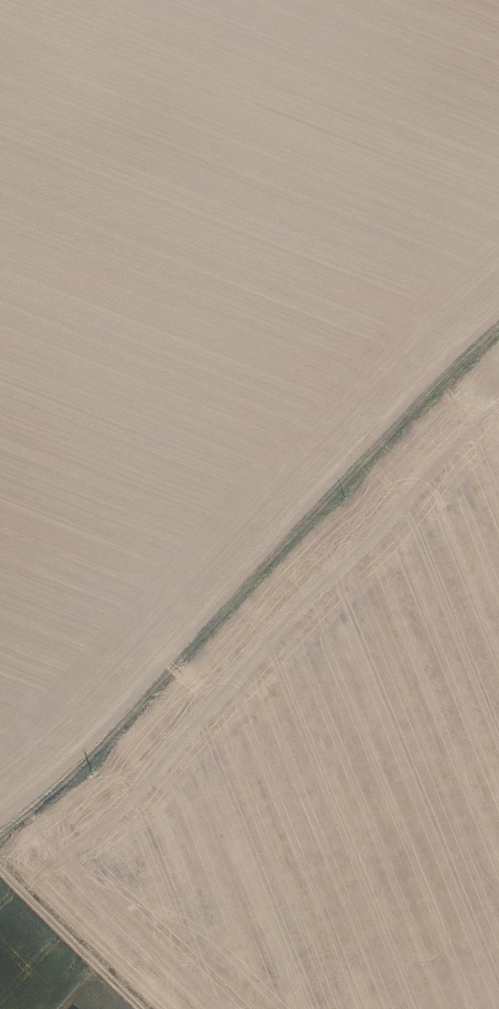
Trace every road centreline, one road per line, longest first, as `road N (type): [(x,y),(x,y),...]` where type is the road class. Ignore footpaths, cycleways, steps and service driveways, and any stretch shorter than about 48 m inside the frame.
road 1 (track): [(498,337),(304,528),(99,748),(0,838)]
road 2 (track): [(0,870),(140,1008)]

